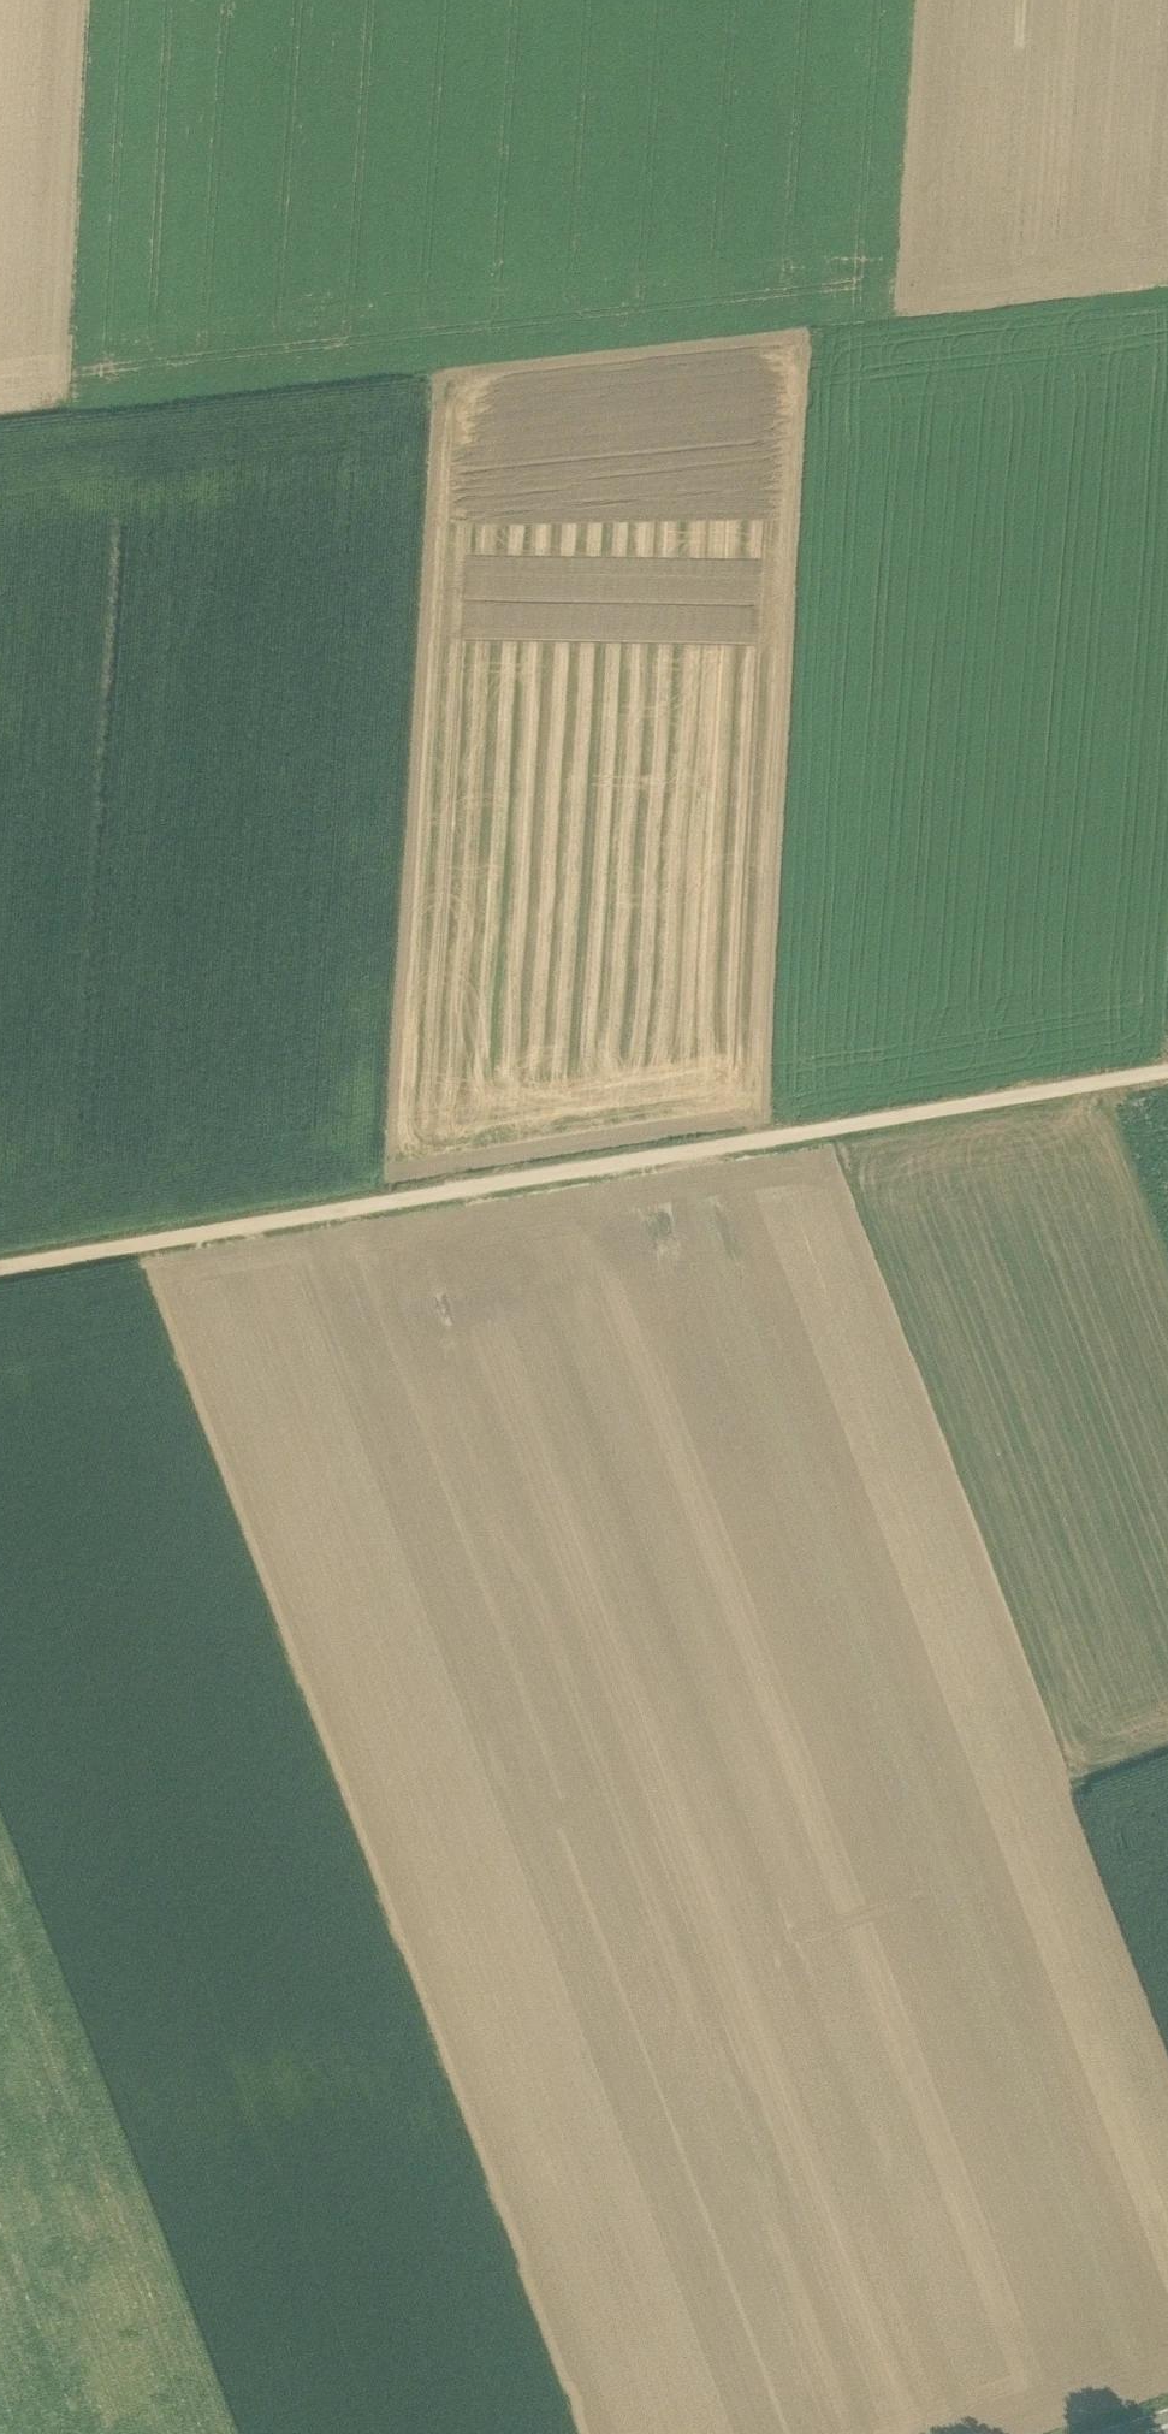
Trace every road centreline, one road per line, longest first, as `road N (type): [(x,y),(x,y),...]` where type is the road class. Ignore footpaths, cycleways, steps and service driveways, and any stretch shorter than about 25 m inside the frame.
road 1 (track): [(0,1268),(1167,1066)]

